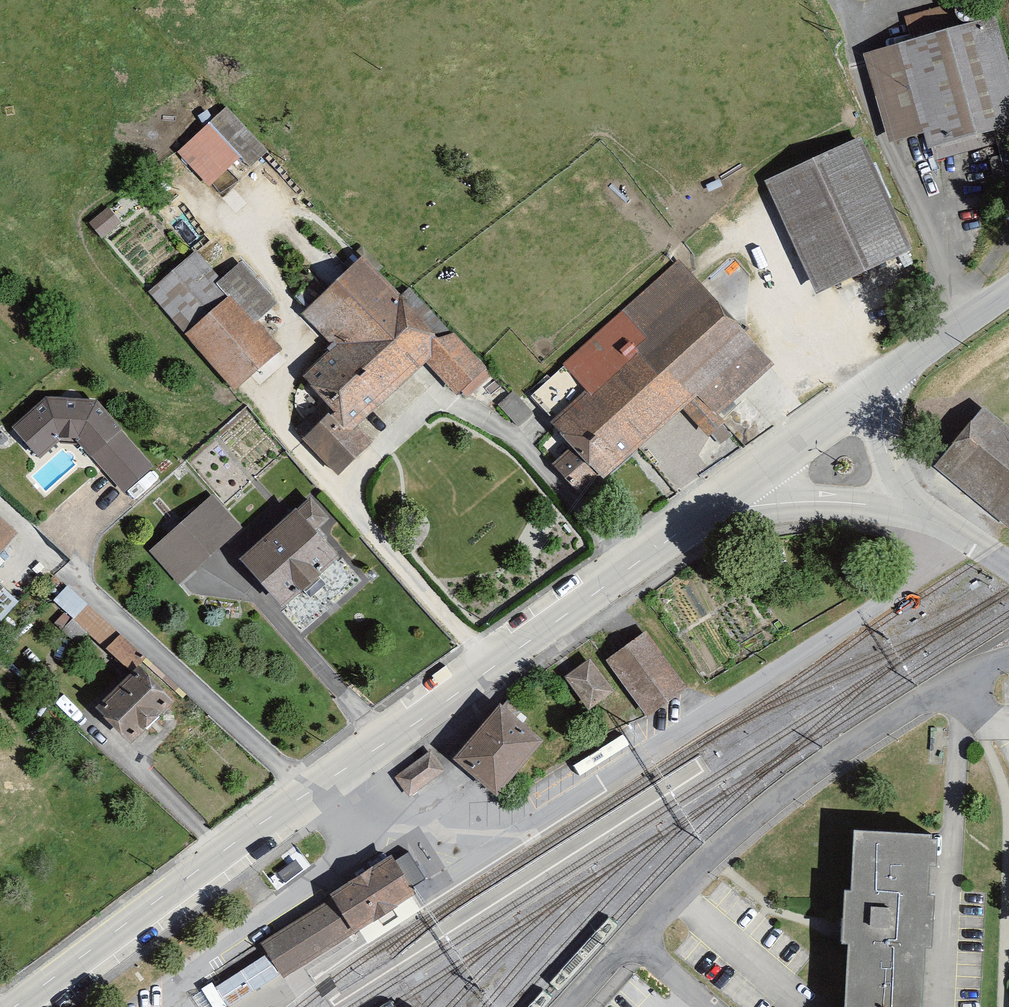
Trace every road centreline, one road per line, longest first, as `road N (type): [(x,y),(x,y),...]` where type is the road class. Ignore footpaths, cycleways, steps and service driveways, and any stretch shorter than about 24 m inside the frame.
road 1 (secondary): [(15,1006),(711,504)]
road 2 (residential): [(1008,660),(861,740),(762,817),(580,1006)]
road 3 (tertiary): [(711,504),(843,501),(951,527)]
road 4 (secondary): [(711,504),(900,369)]
road 5 (tertiary): [(900,369),(887,430),(895,457),(917,501),(951,527)]
road 6 (secondary): [(900,369),(1008,290)]

